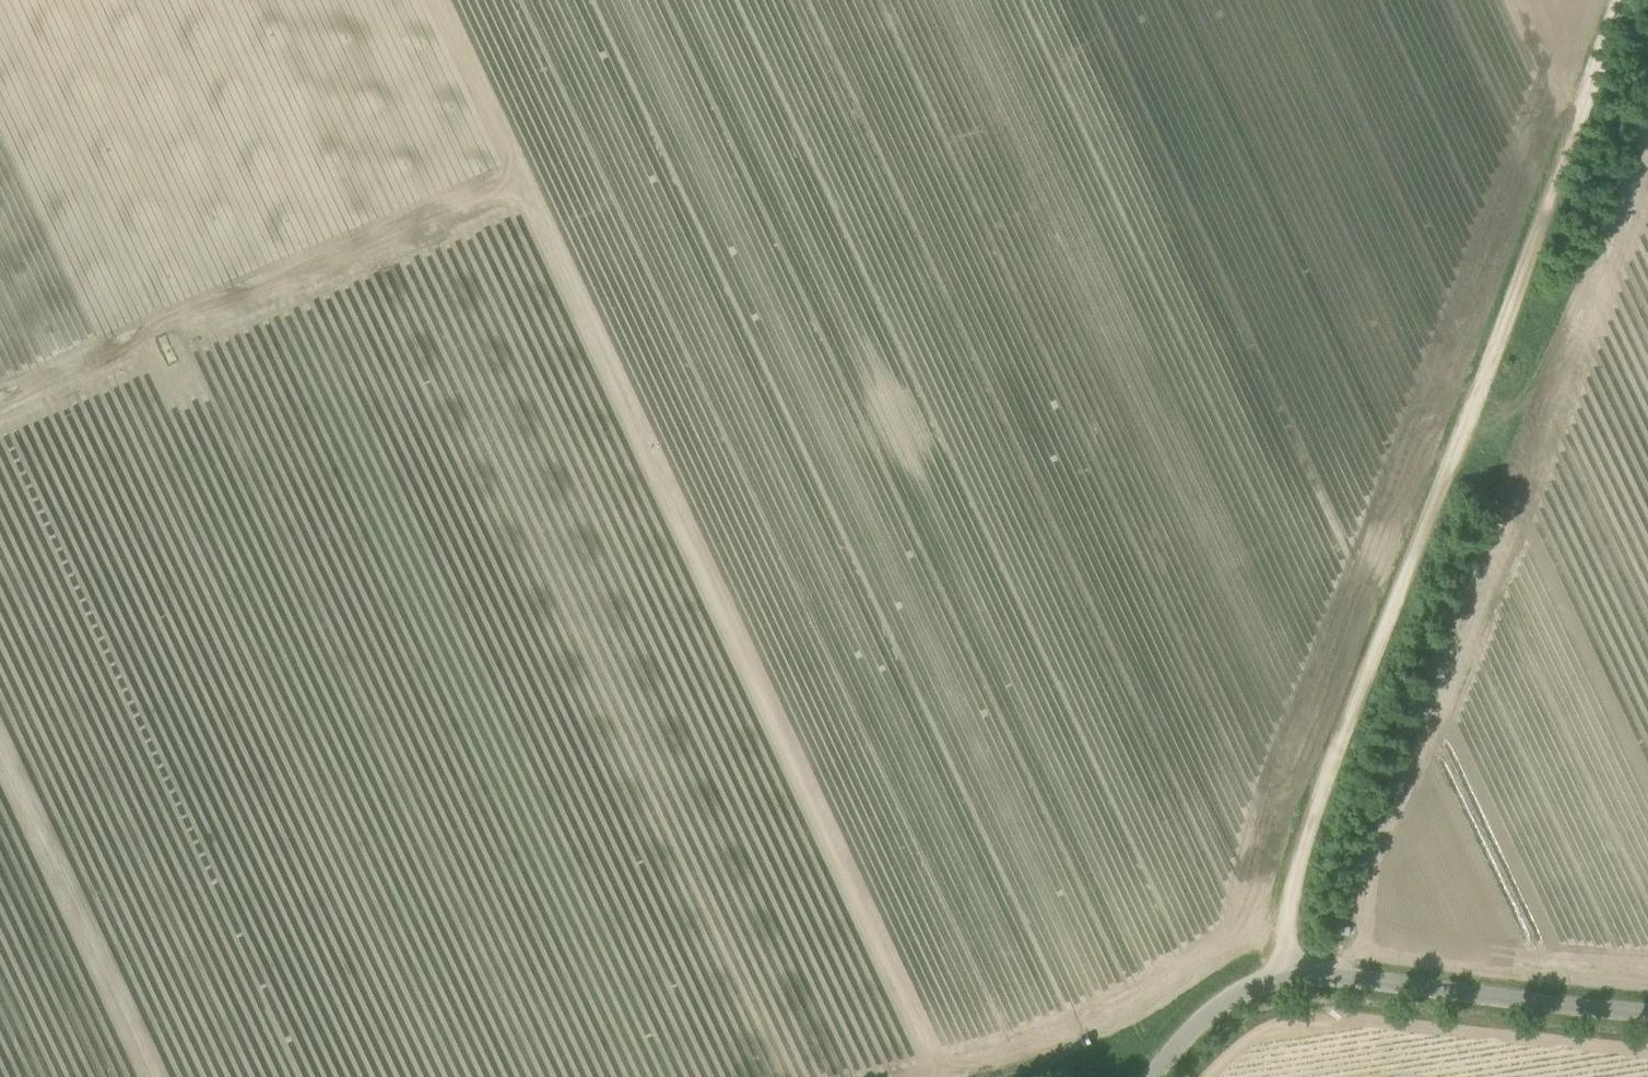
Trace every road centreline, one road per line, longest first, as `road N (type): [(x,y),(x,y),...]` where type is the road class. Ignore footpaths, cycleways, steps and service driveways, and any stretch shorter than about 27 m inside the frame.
road 1 (track): [(1295,980),(1287,911),(1318,794),(1524,275),(1614,0)]
road 2 (unclassified): [(1154,1076),(1234,1000),(1295,980),(1374,980),(1647,1015)]

